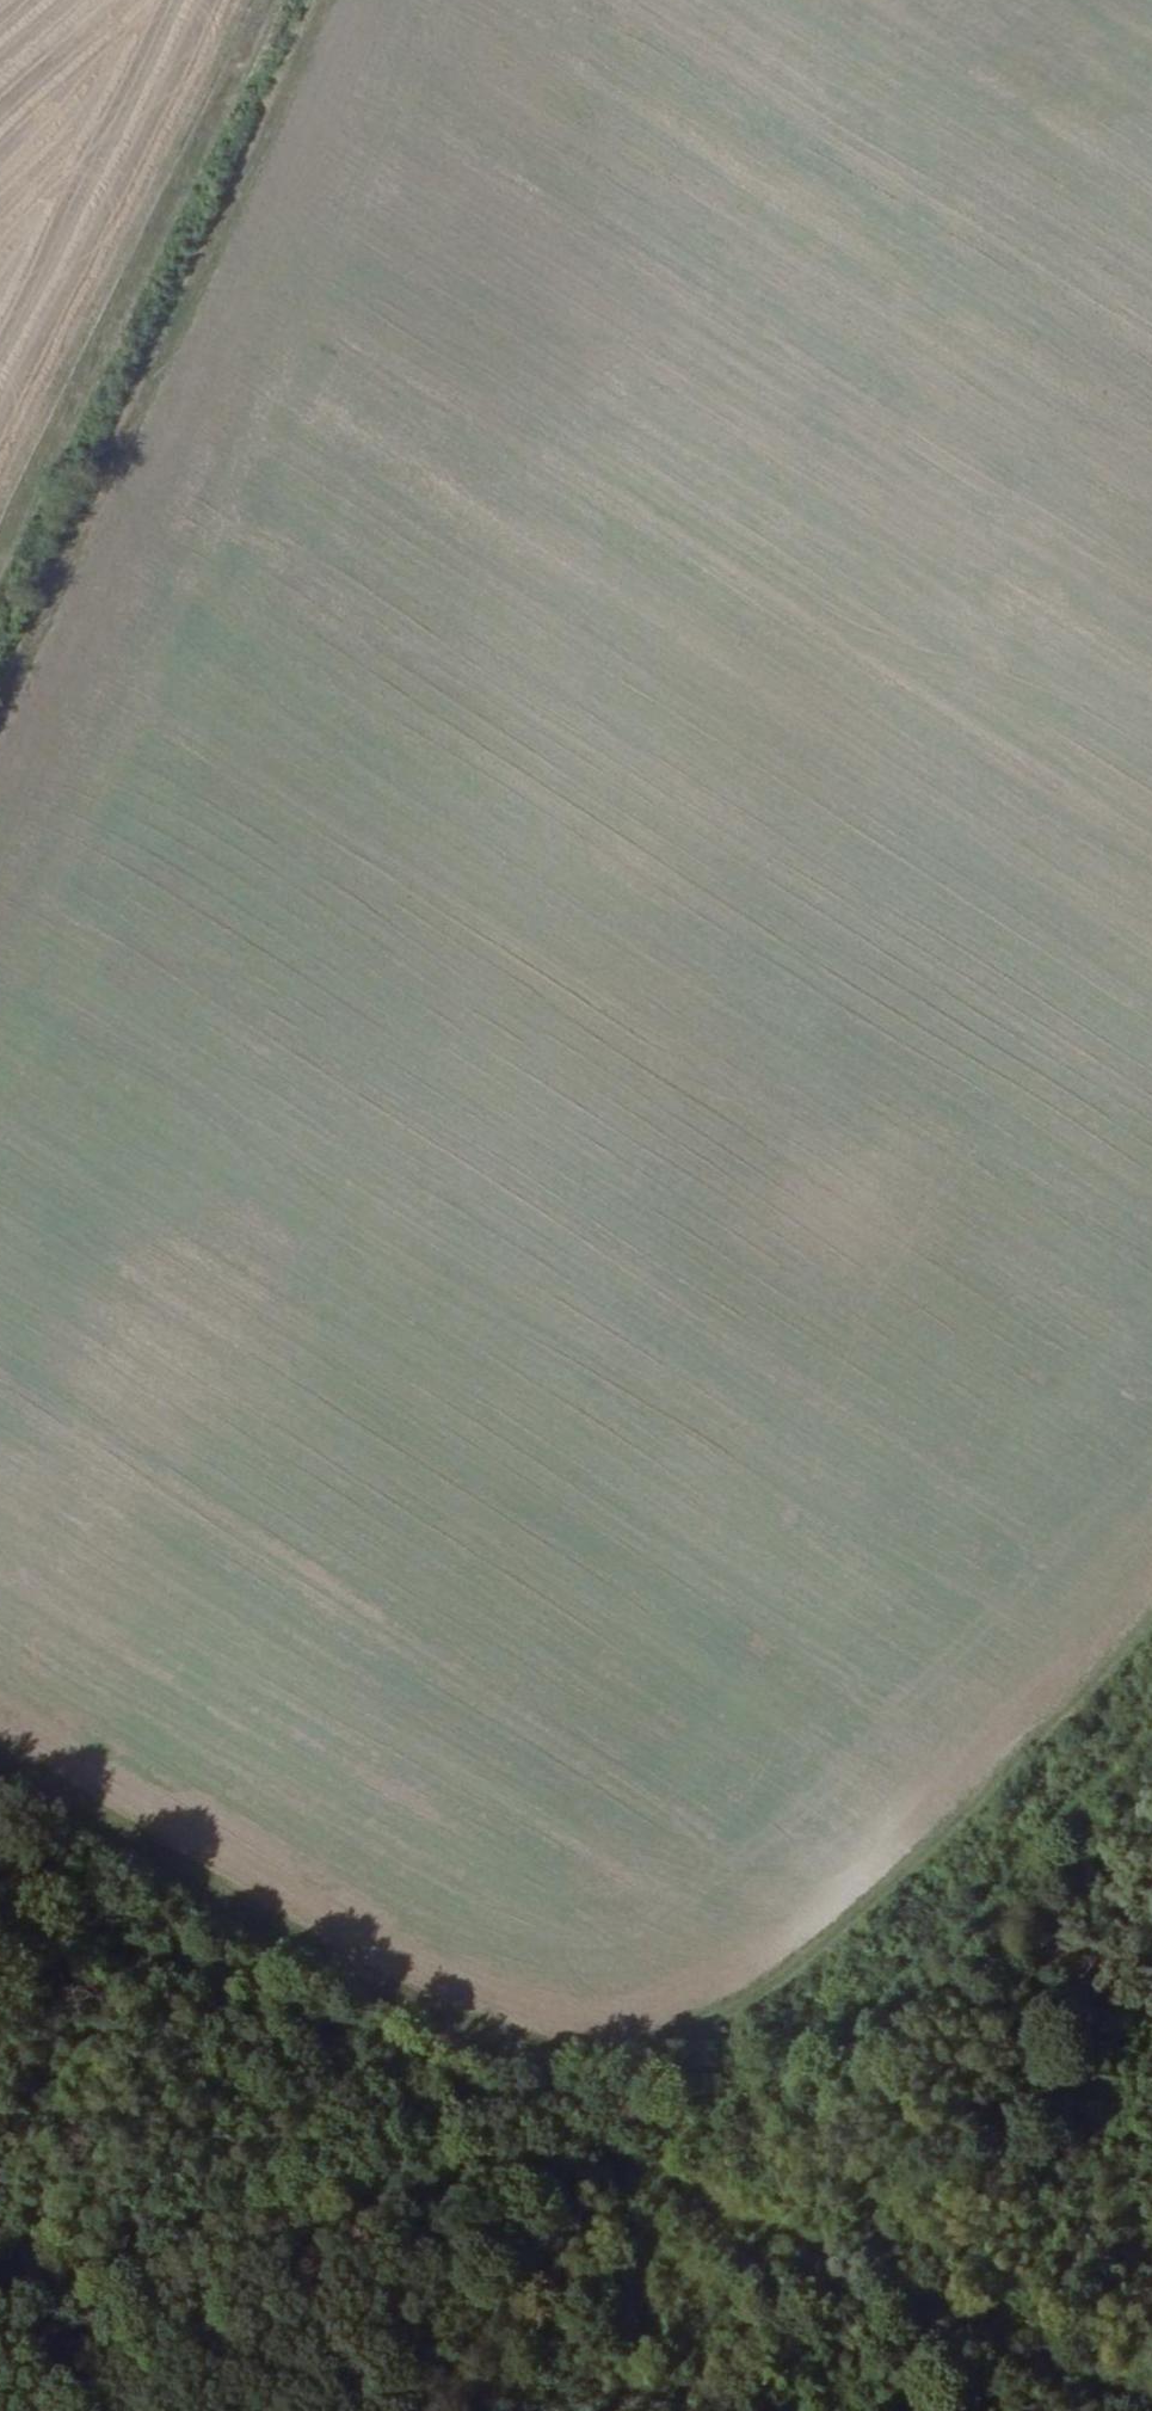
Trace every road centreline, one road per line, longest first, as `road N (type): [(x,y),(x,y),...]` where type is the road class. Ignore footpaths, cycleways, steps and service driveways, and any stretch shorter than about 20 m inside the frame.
road 1 (track): [(1151,2401),(0,1860)]
road 2 (track): [(272,0),(0,558)]

